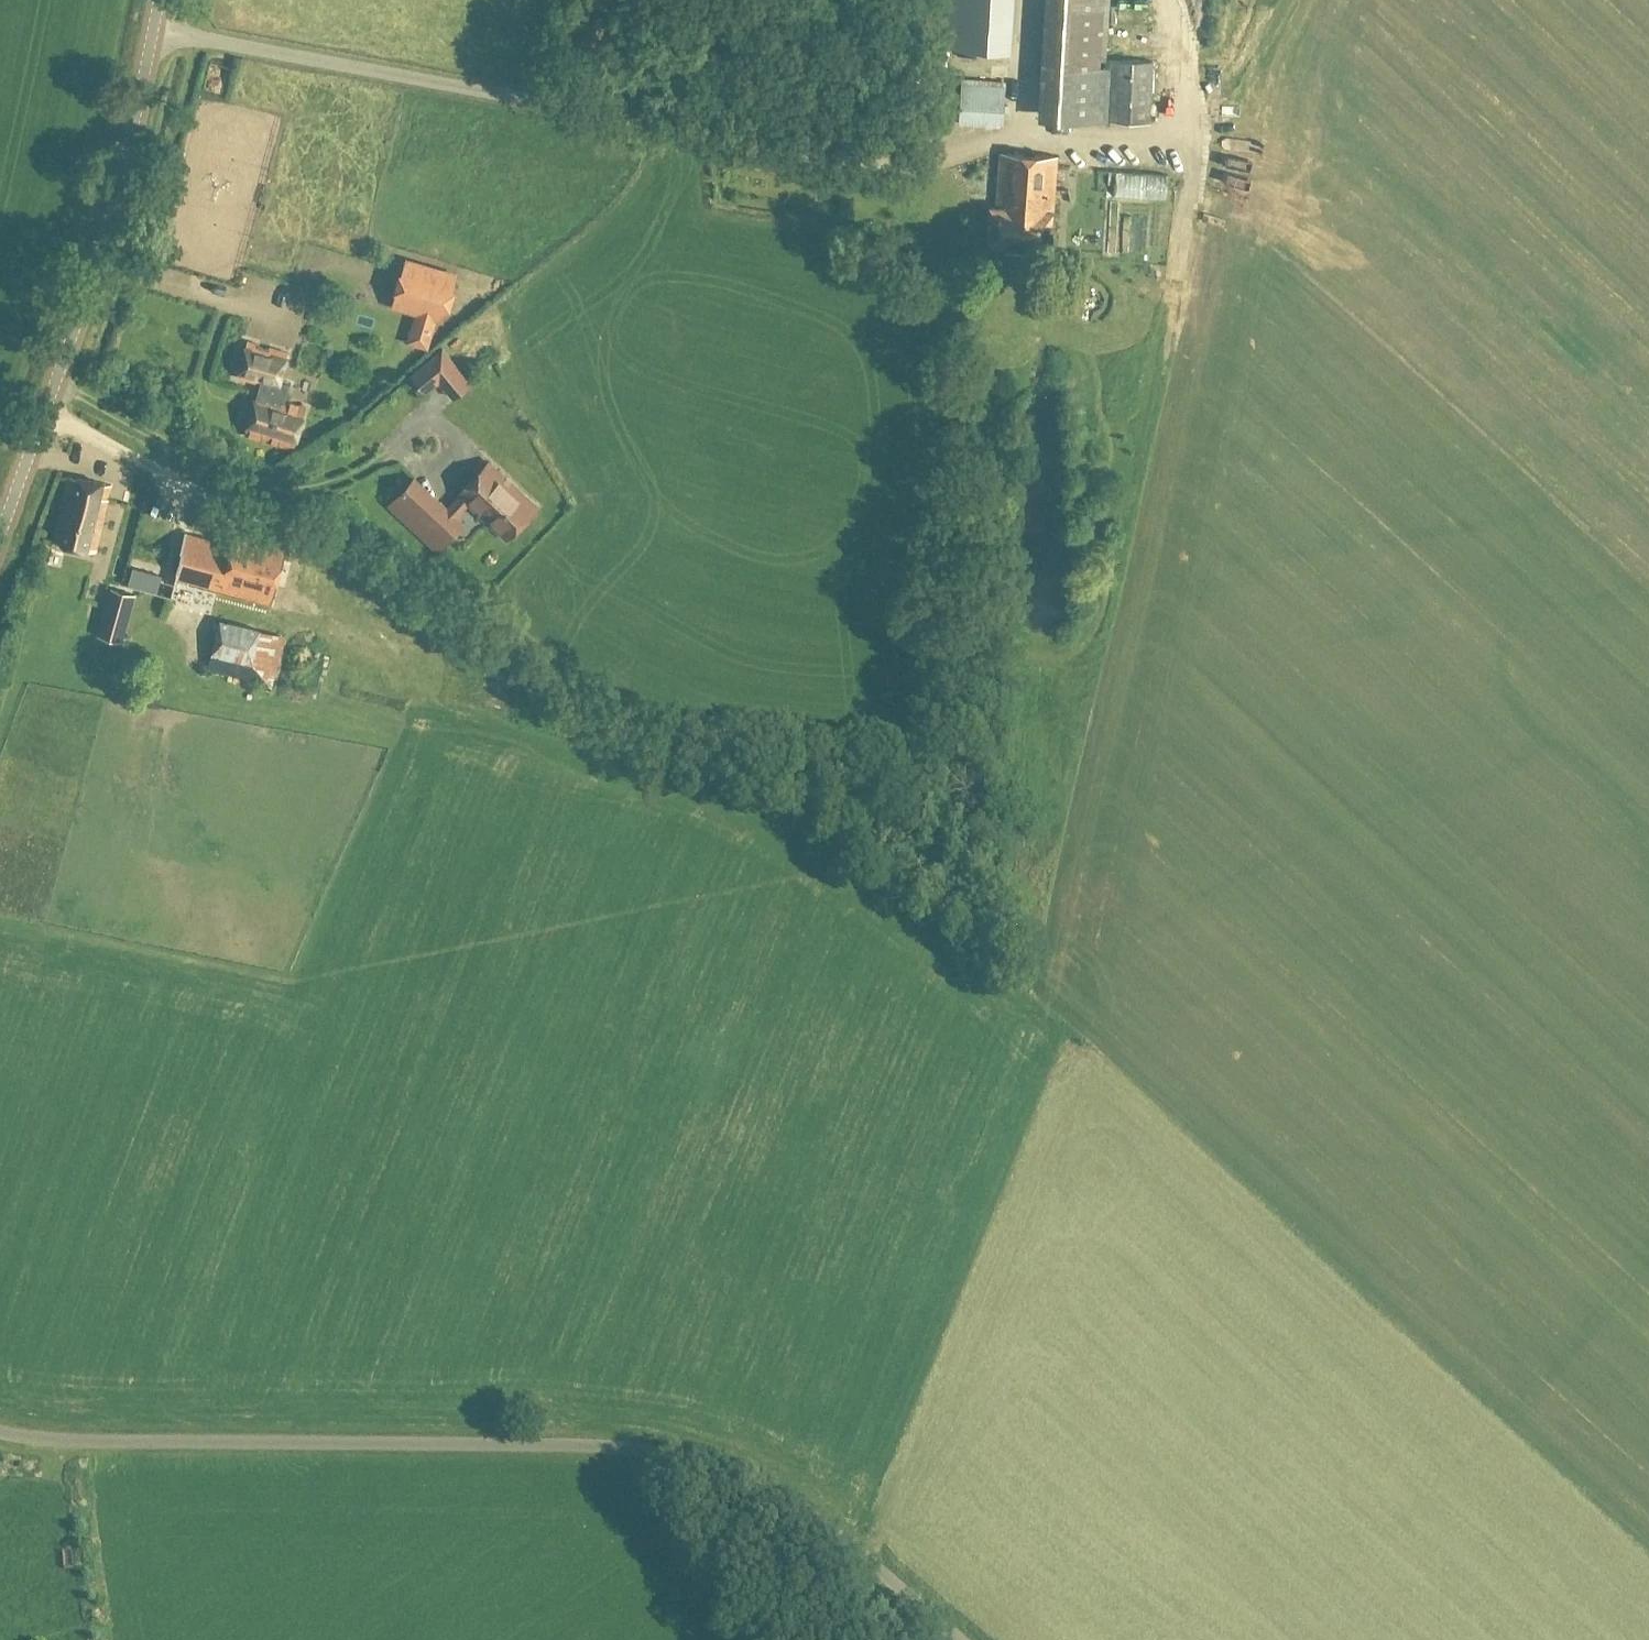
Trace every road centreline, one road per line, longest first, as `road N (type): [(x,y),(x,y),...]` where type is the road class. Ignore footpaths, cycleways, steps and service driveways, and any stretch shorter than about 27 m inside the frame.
road 1 (unclassified): [(962,1639),(801,1507),(714,1467),(650,1451),(103,1441),(0,1431)]
road 2 (unclassified): [(0,533),(113,209),(160,0)]

